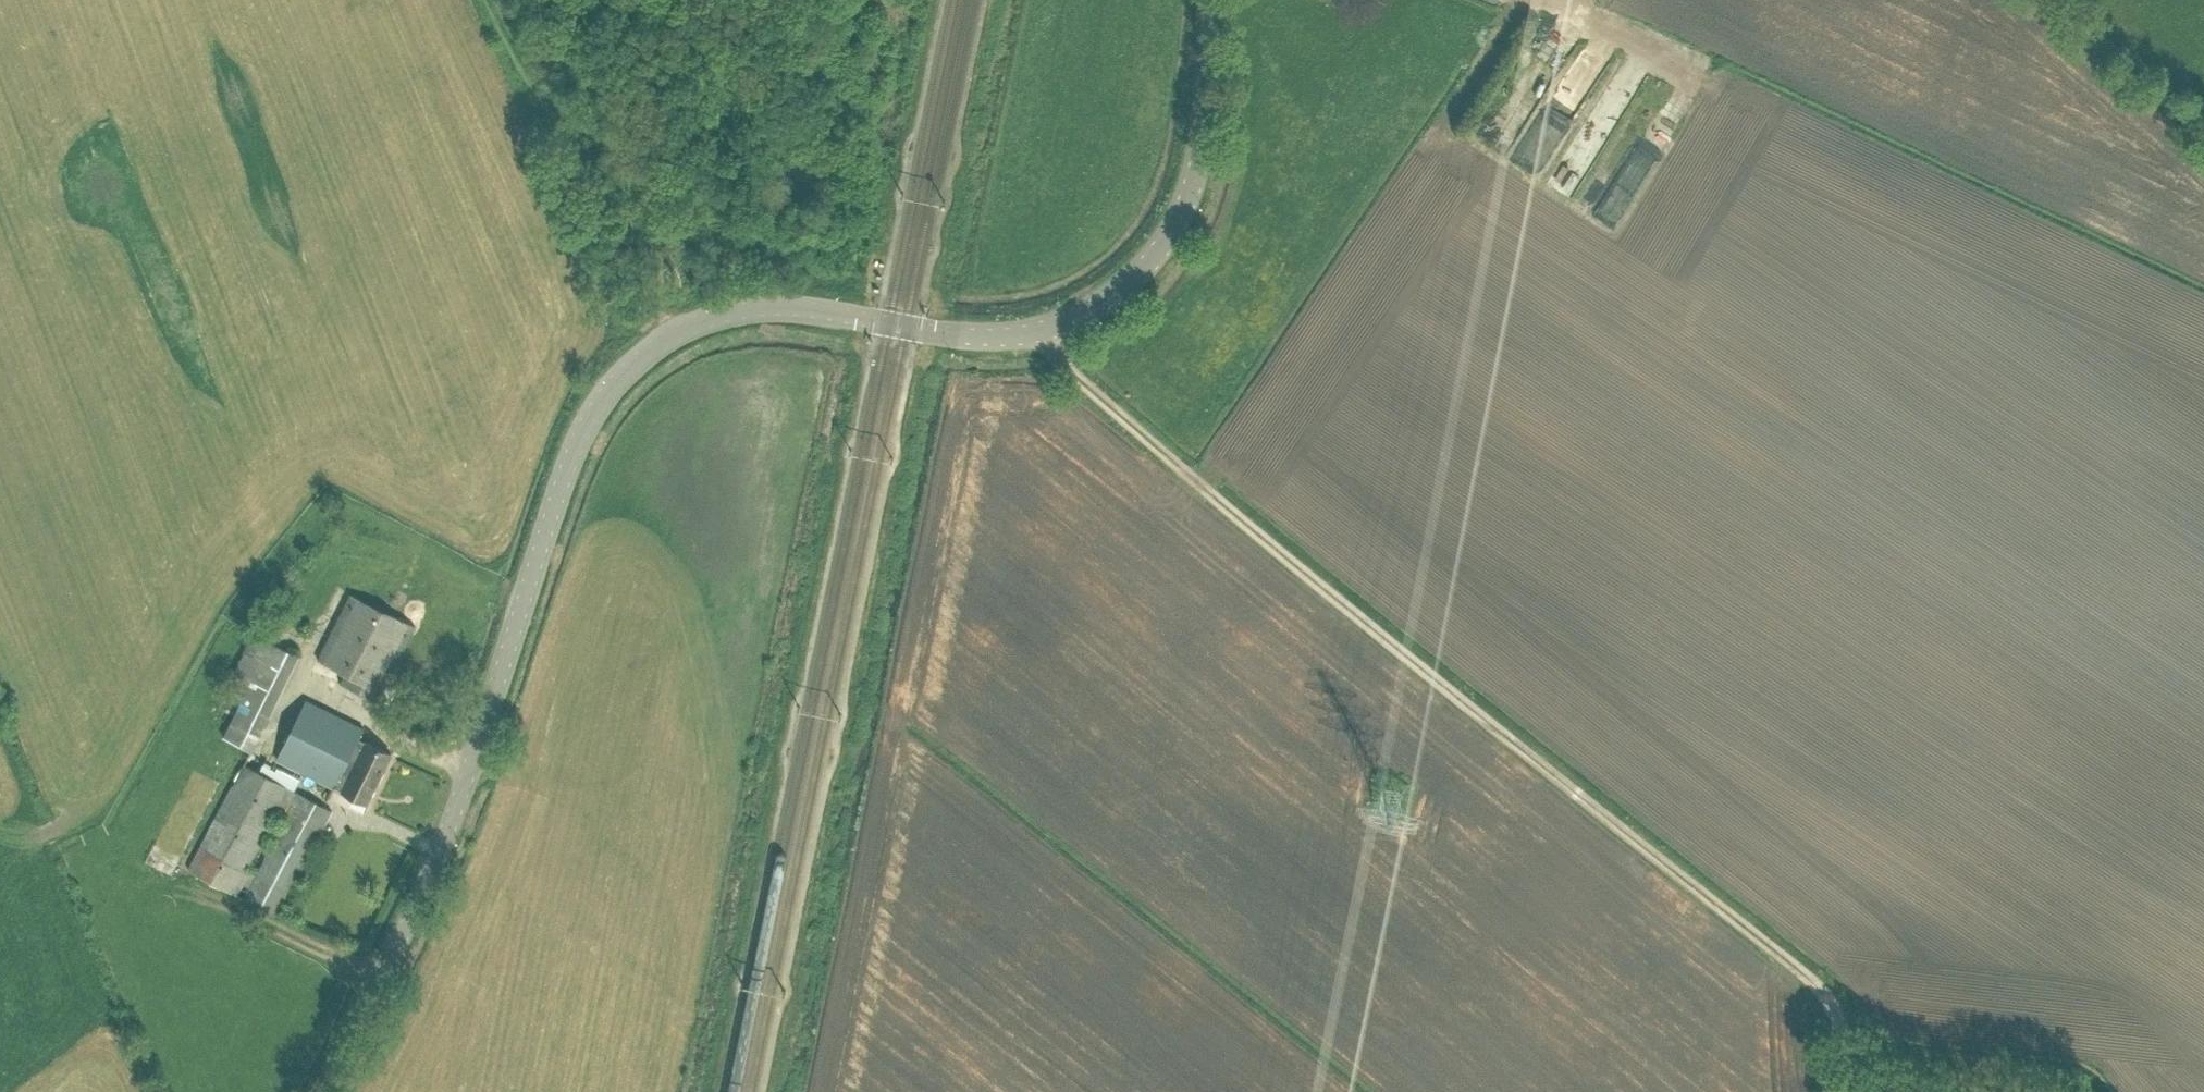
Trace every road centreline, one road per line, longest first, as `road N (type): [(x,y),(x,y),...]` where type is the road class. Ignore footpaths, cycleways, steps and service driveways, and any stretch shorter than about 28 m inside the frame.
road 1 (track): [(1045,324),(1063,364),(1835,1005),(1847,1091)]
road 2 (tertiary): [(320,1091),(446,826),(558,487),(615,379),(673,329),(741,309),(791,304),(890,321)]
road 3 (tertiary): [(920,327),(1058,324),(1140,260),(1188,167),(1201,0)]
road 4 (track): [(673,329),(637,198),(518,76),(483,0)]
road 5 (track): [(1836,1038),(2058,1071)]

